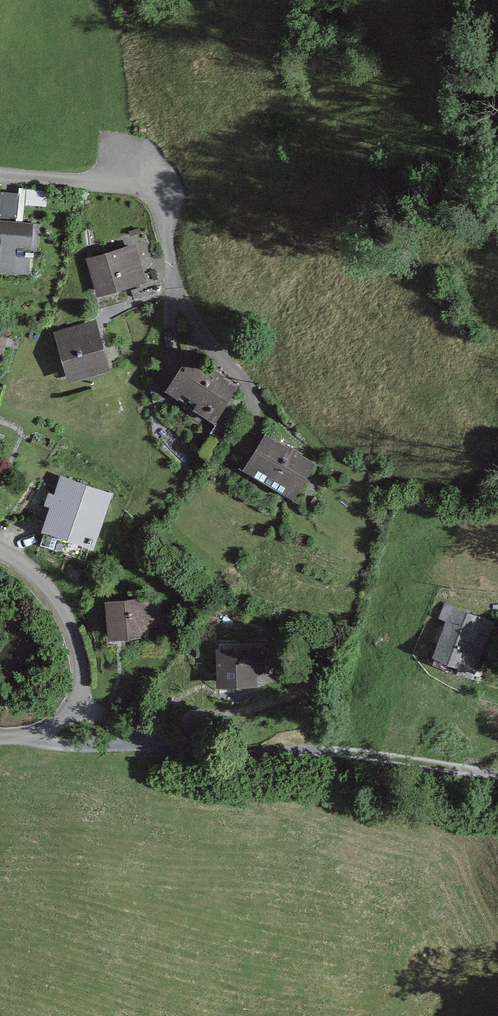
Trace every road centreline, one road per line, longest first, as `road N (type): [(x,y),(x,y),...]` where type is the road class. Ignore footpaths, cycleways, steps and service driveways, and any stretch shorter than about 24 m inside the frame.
road 1 (unclassified): [(30,736),(497,776)]
road 2 (unclassified): [(30,736),(73,709),(80,688),(76,649),(50,593),(0,554)]
road 3 (unclassified): [(0,173),(131,190)]

